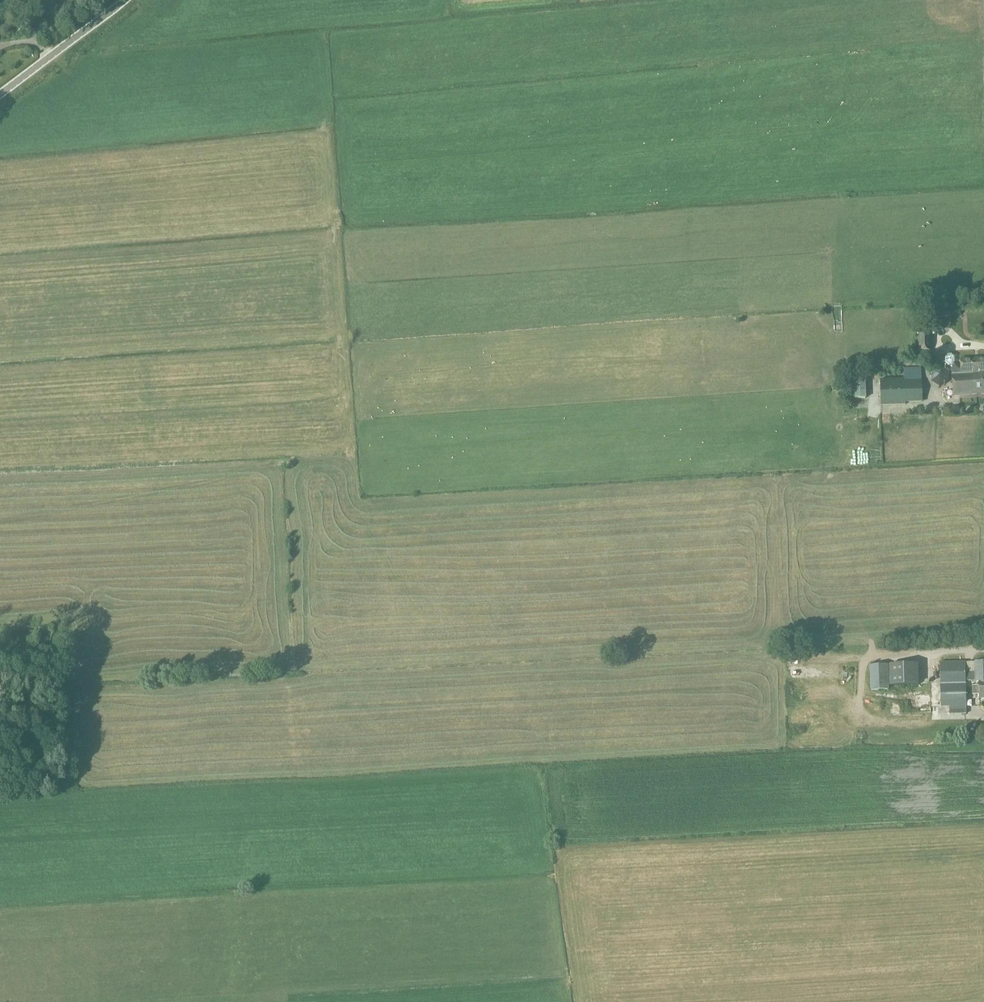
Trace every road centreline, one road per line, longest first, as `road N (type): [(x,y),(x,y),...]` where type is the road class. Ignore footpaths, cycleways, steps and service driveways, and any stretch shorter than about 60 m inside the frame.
road 1 (unclassified): [(0,95),(125,0)]

